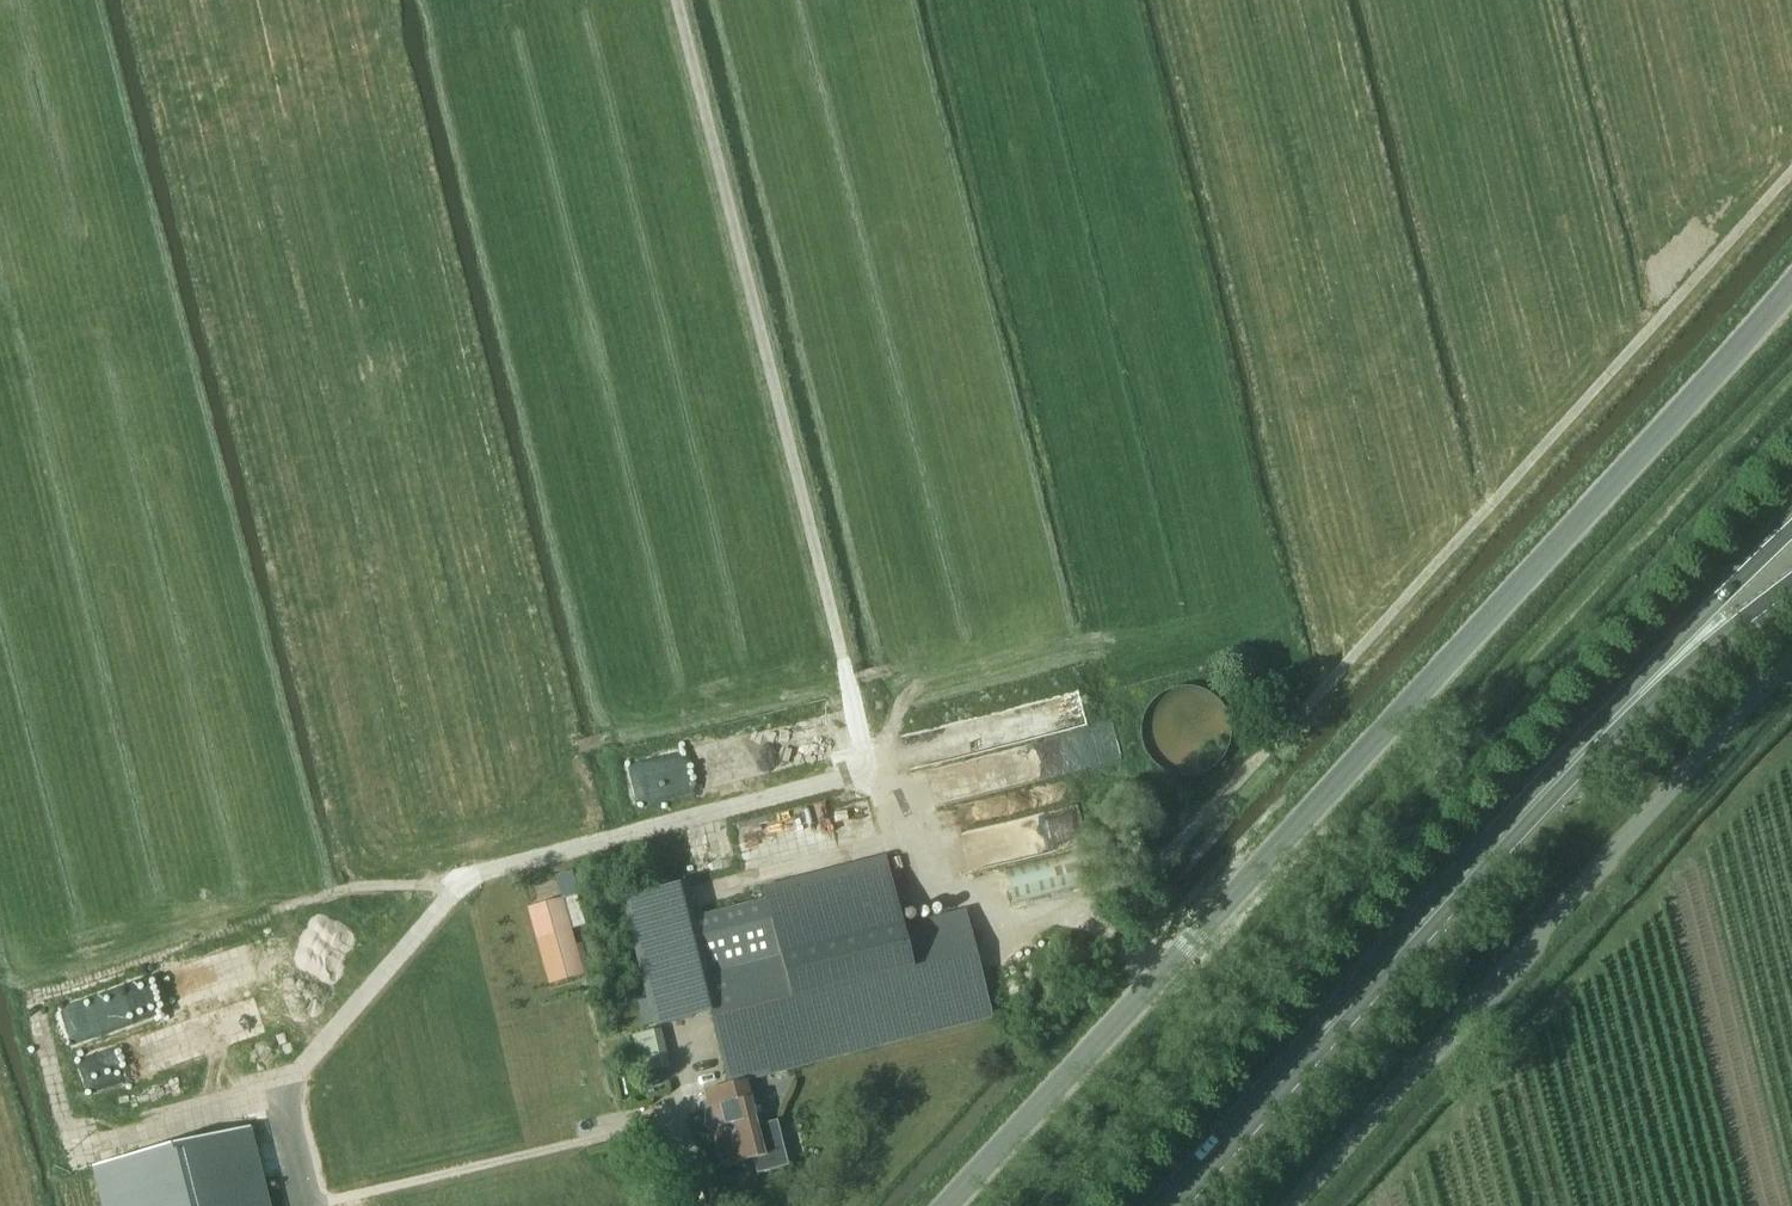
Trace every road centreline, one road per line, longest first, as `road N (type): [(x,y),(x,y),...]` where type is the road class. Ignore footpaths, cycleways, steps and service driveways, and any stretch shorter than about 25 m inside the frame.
road 1 (tertiary): [(945,1205),(1791,284)]
road 2 (unclassified): [(1289,1205),(1791,663)]
road 3 (primary): [(1165,1205),(1658,675)]
road 4 (primary): [(1791,538),(1658,675)]
road 5 (primary): [(1658,675),(1791,576)]

